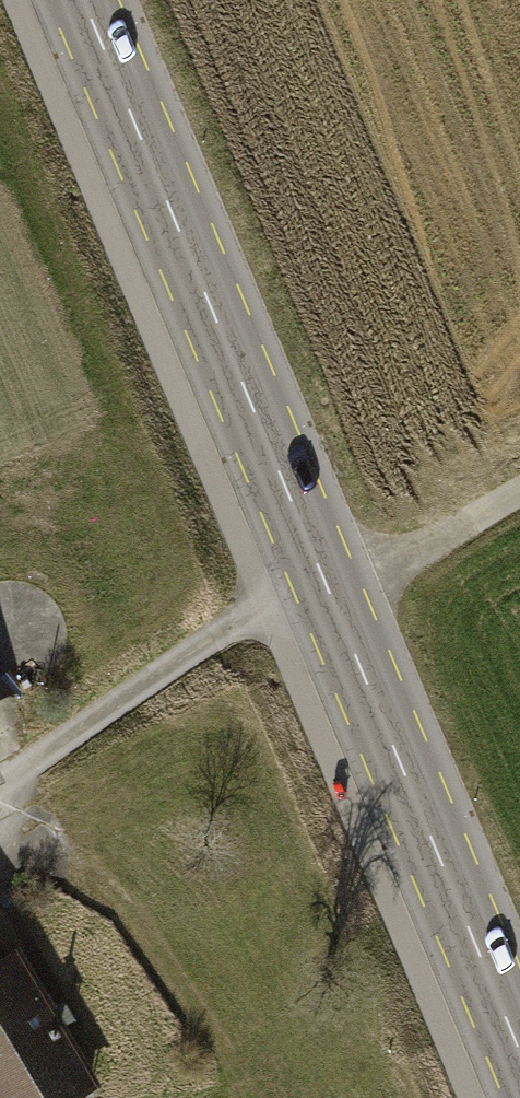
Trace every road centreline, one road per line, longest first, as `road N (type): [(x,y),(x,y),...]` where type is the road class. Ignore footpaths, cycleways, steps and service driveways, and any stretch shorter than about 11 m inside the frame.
road 1 (tertiary): [(519,1052),(84,0)]
road 2 (track): [(519,488),(410,551),(230,624),(0,789)]
road 3 (track): [(254,1097),(135,918),(72,876),(0,851)]

